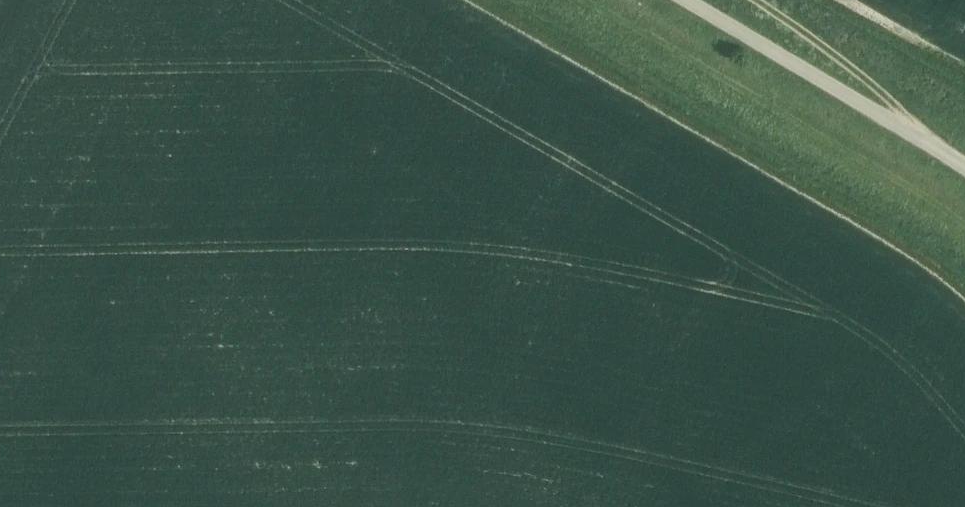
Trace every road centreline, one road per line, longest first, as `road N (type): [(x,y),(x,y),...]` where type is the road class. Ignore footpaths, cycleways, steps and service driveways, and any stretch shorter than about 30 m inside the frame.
road 1 (unclassified): [(697,0),(964,156)]

